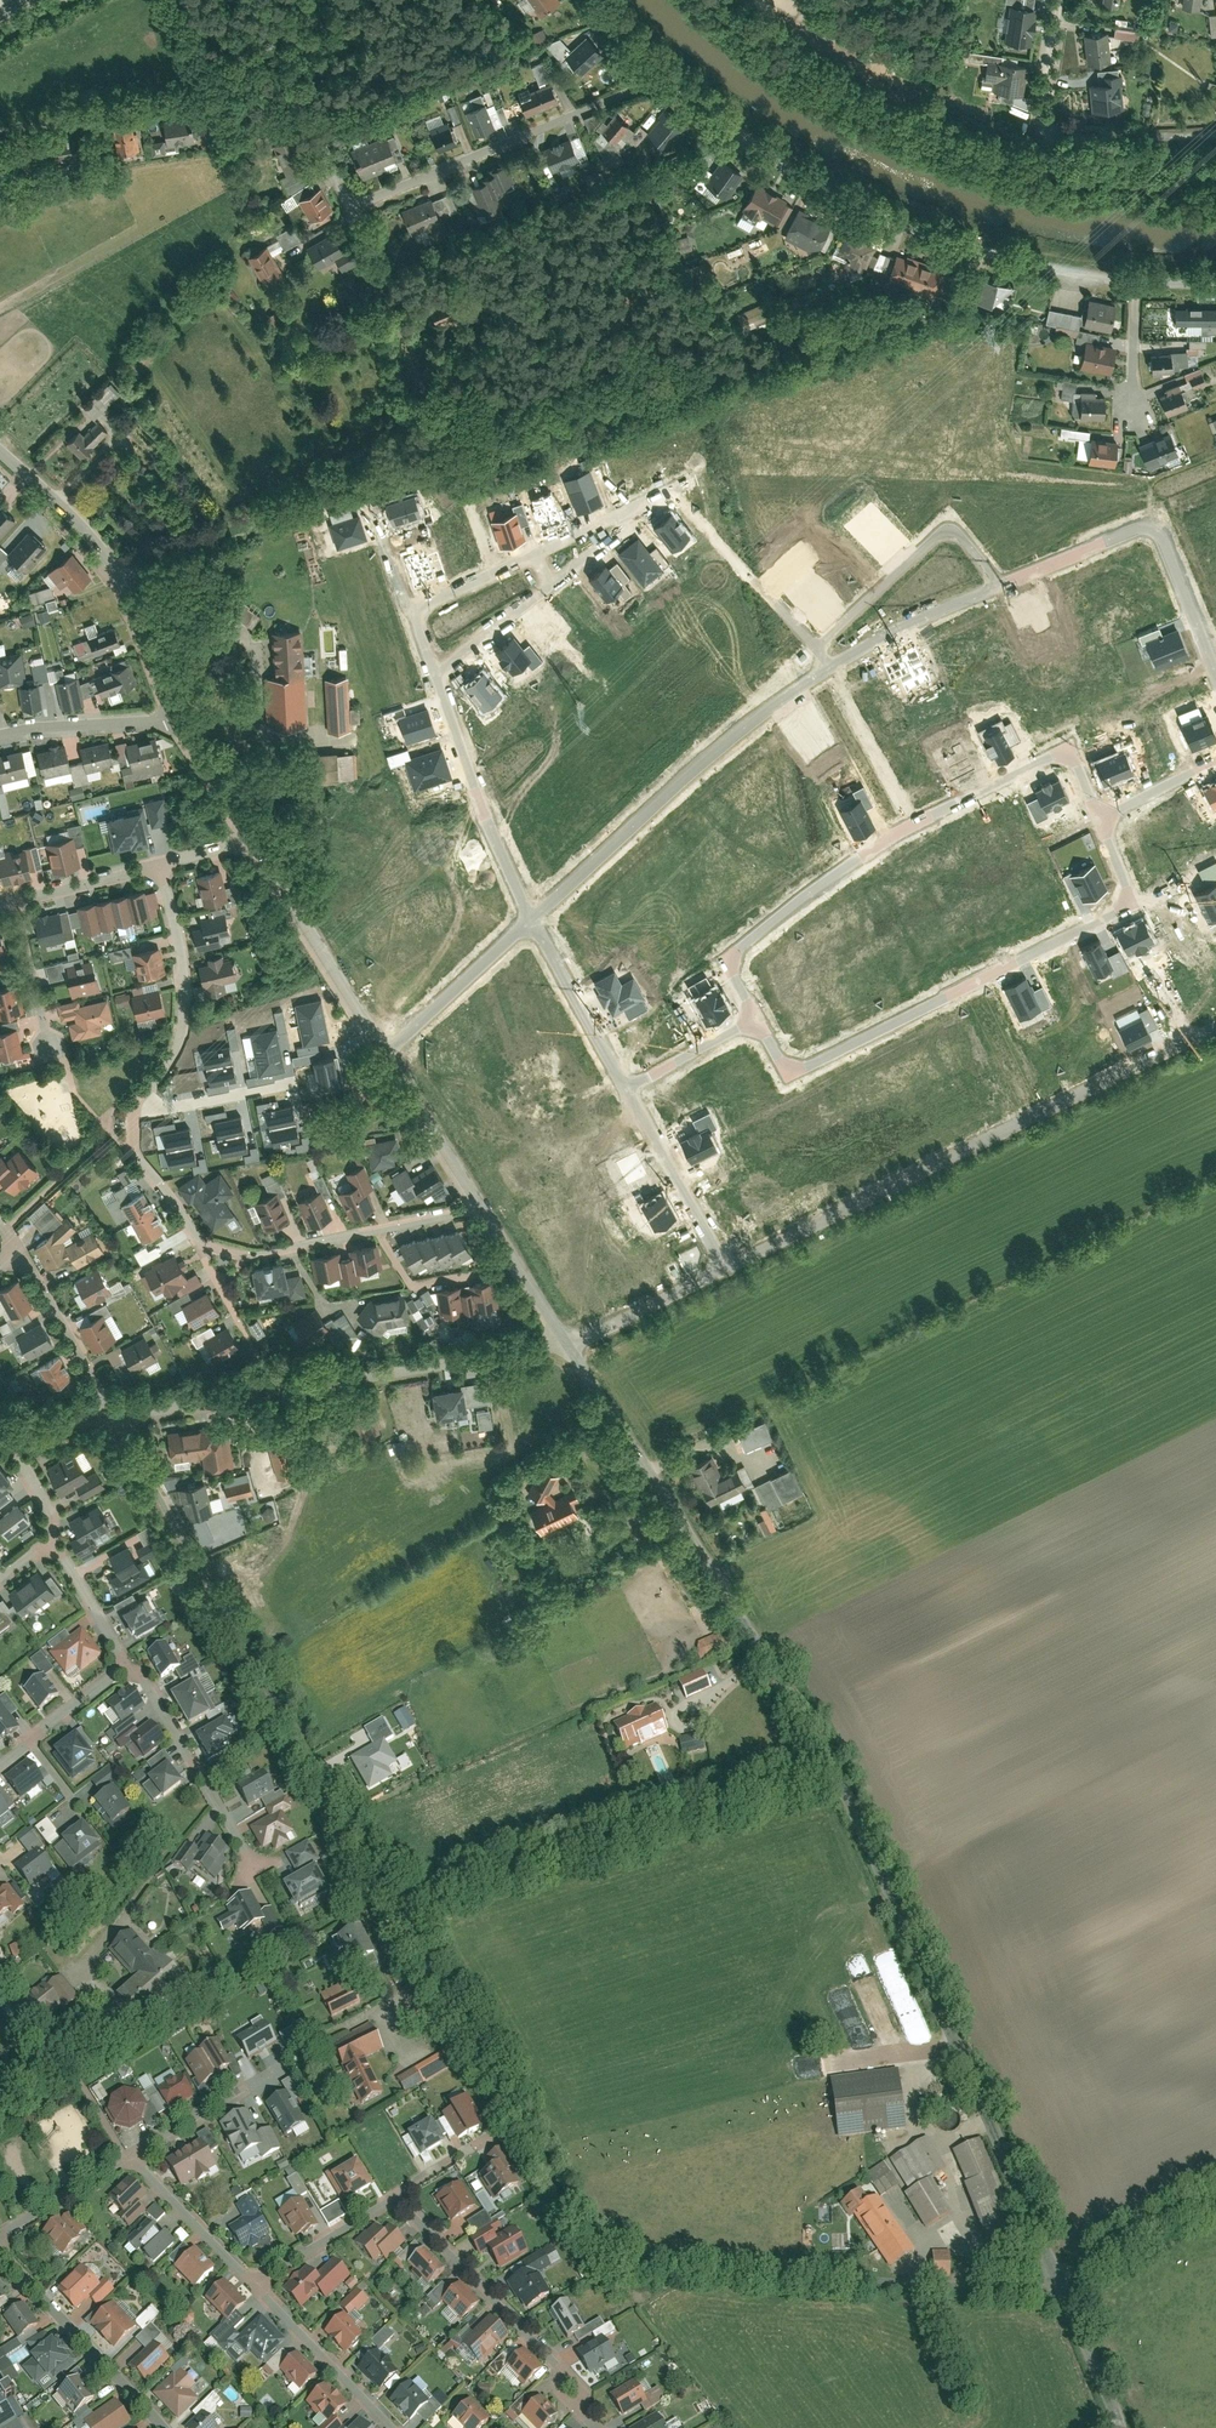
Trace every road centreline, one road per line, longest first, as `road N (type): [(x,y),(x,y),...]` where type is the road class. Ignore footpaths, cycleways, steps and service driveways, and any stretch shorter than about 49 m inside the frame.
road 1 (unclassified): [(111,1416),(511,2127),(618,2266),(977,2287),(1058,2279)]
road 2 (unclassified): [(572,1349),(836,1772),(1058,2279)]
road 3 (residential): [(0,132),(274,86),(347,210),(667,79)]
road 4 (unclassified): [(755,1014),(790,1071),(1132,902),(1100,819)]
road 5 (unclassified): [(755,1014),(730,960),(894,834),(1070,750),(1100,819)]
road 6 (unclassified): [(734,1265),(1215,1030)]
road 7 (residential): [(667,79),(841,195),(935,237),(1034,266),(1137,280)]
road 8 (residential): [(572,1349),(111,1416)]
road 9 (track): [(394,1914),(836,1772)]
road 10 (residential): [(483,1208),(258,1256),(200,1244),(135,1151),(137,1106)]
road 11 (unclassified): [(533,913),(823,666)]
road 12 (unclassified): [(1003,585),(1158,522),(1215,673)]
road 13 (residential): [(170,719),(111,558),(0,451)]
road 14 (residential): [(394,2197),(560,2371),(593,2427)]
road 15 (unclassified): [(1003,585),(951,520),(817,646),(823,666)]
road 16 (residential): [(137,1106),(166,1073),(187,1003),(158,864)]
road 17 (residential): [(388,1055),(249,841)]
road 18 (unclassified): [(533,913),(440,677)]
road 19 (residential): [(130,1663),(257,1869)]
road 20 (residential): [(0,2254),(162,2427)]
road 21 (unclassified): [(734,1265),(631,1086)]
road 22 (unclassified): [(388,1055),(533,913)]
road 23 (unclassified): [(631,1086),(533,913)]
road 24 (unclassified): [(823,666),(1003,585)]
road 25 (residential): [(255,2287),(389,2427)]
road 26 (residential): [(111,1416),(16,1251)]
road 27 (unclassified): [(572,1349),(734,1265)]
road 28 (residential): [(483,1208),(388,1055)]
road 29 (residential): [(133,2158),(255,2287)]
road 30 (track): [(1215,138),(1053,128),(1043,118)]
road 31 (unclassified): [(1058,2279),(1215,2201)]
road 32 (residential): [(170,719),(0,734)]
road 33 (residential): [(572,1349),(483,1208)]
road 34 (residential): [(255,2287),(394,2197)]
road 35 (residential): [(0,1762),(130,1663)]
road 36 (unclassified): [(1058,2279),(1122,2427)]
road 37 (residential): [(0,2244),(15,2223),(133,2158)]
road 38 (residential): [(137,1106),(289,1082)]
road 39 (residential): [(14,899),(50,1046)]
road 40 (residential): [(158,864),(14,899)]
road 41 (residential): [(249,841),(170,719)]
road 42 (unclassified): [(440,677),(553,586)]
road 43 (unclassified): [(631,1086),(755,1014)]
road 44 (residential): [(56,1541),(130,1663)]
road 45 (unclassified): [(531,553),(649,499),(654,505)]
road 46 (unclassified): [(417,619),(425,603),(531,553)]
road 47 (unclassified): [(553,586),(654,505)]
road 48 (residential): [(133,2158),(243,2090)]
road 49 (unclassified): [(1100,819),(1215,760)]
road 50 (residential): [(7,1427),(56,1541)]
road 51 (residential): [(1137,280),(1130,401)]

